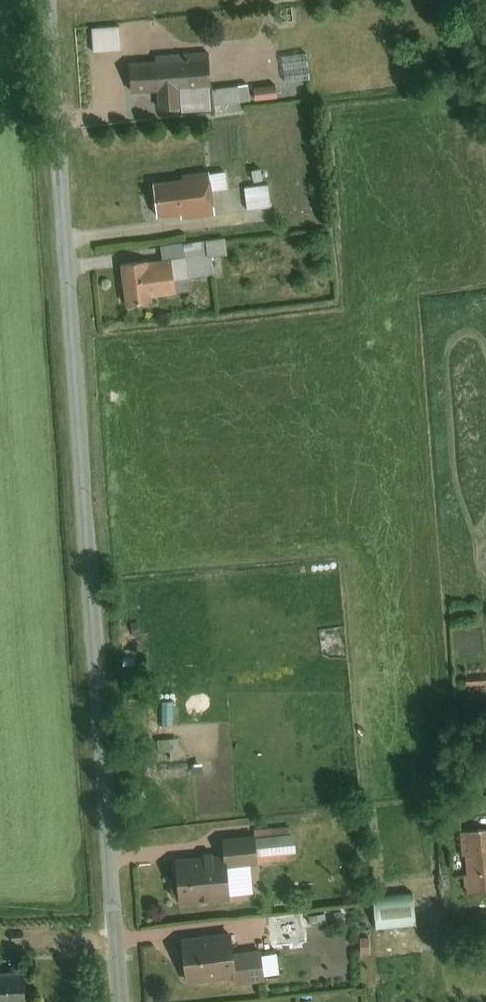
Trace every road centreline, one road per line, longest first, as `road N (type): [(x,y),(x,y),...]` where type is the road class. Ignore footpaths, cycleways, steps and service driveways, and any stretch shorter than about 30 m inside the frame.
road 1 (unclassified): [(51,0),(122,1001)]

